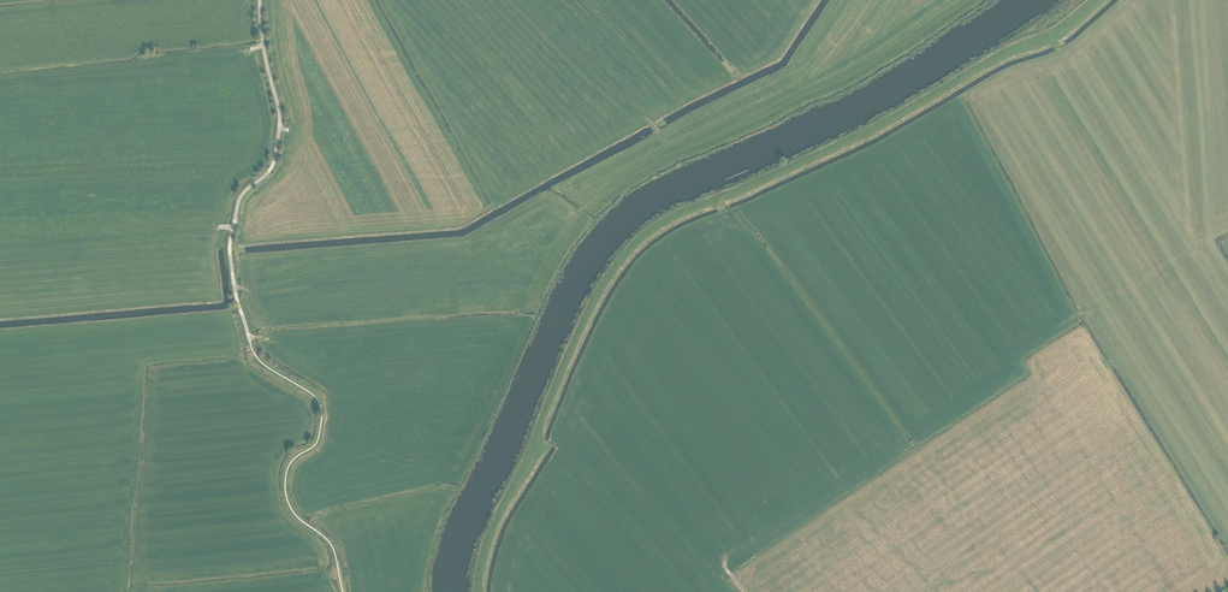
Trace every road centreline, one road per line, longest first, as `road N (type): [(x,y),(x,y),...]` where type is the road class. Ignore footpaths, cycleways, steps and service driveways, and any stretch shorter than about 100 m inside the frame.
road 1 (unclassified): [(250,342),(230,239),(241,197),(273,163),(280,129),(259,0)]

